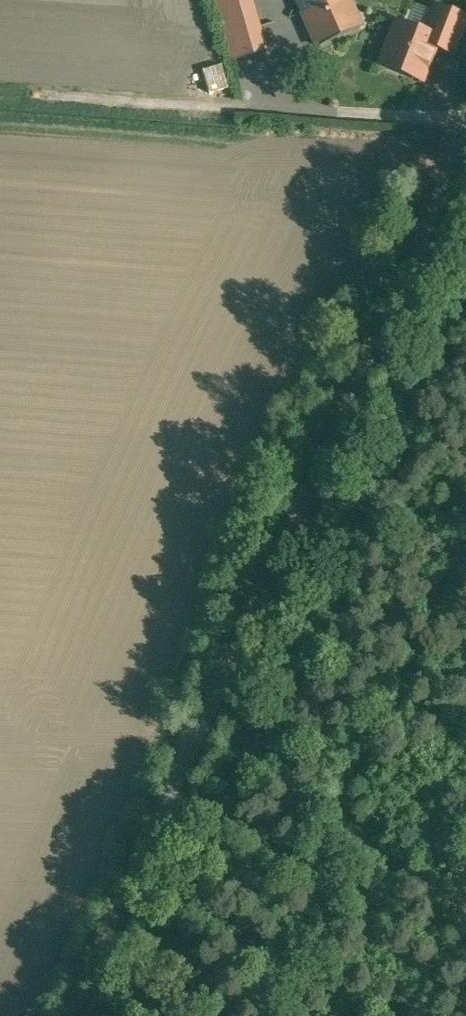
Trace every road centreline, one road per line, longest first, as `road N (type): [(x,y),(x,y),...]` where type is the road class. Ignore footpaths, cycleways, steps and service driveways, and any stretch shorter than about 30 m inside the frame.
road 1 (unclassified): [(465,140),(70,1015)]
road 2 (track): [(134,1015),(256,756),(269,747),(465,949)]
road 3 (track): [(465,299),(270,726)]

